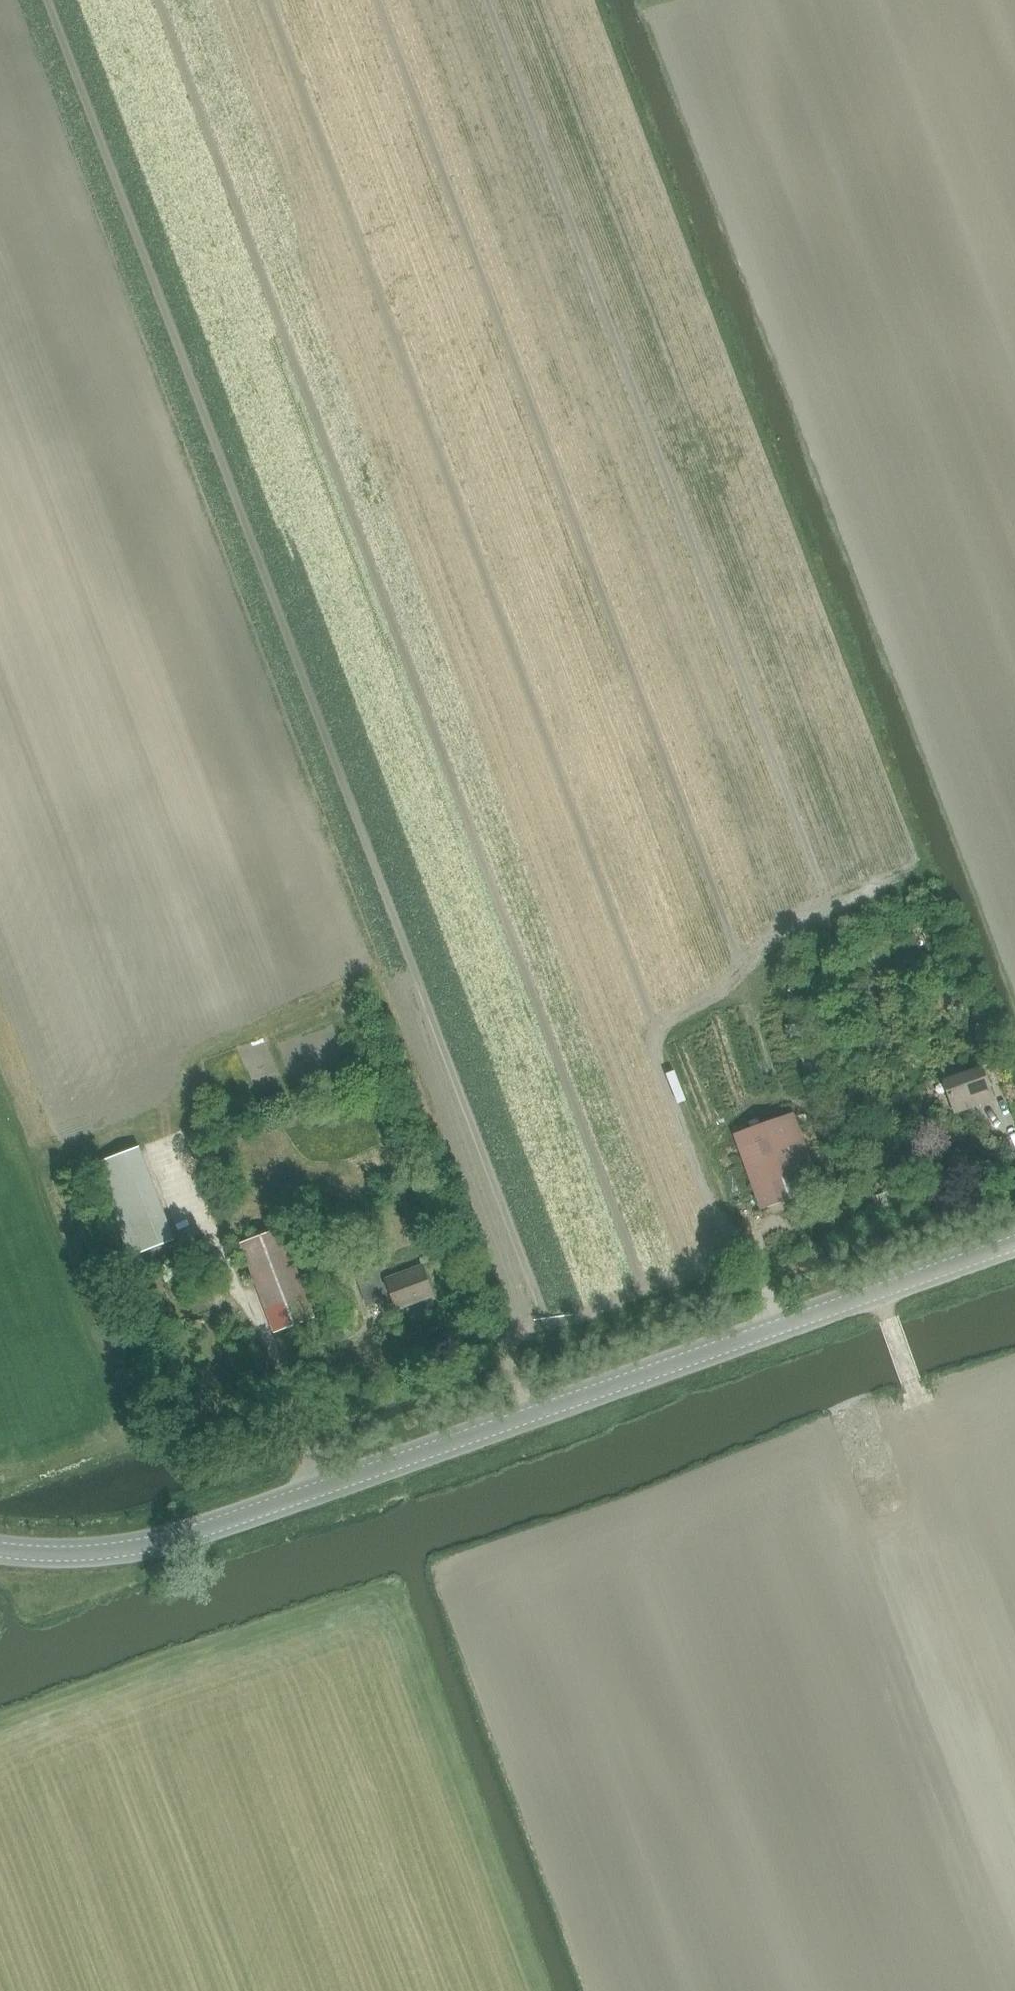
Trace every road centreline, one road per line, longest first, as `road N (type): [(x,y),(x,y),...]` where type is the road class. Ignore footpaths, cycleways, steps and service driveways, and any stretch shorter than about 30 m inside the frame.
road 1 (tertiary): [(1014,1240),(207,1529),(100,1553),(0,1548)]

